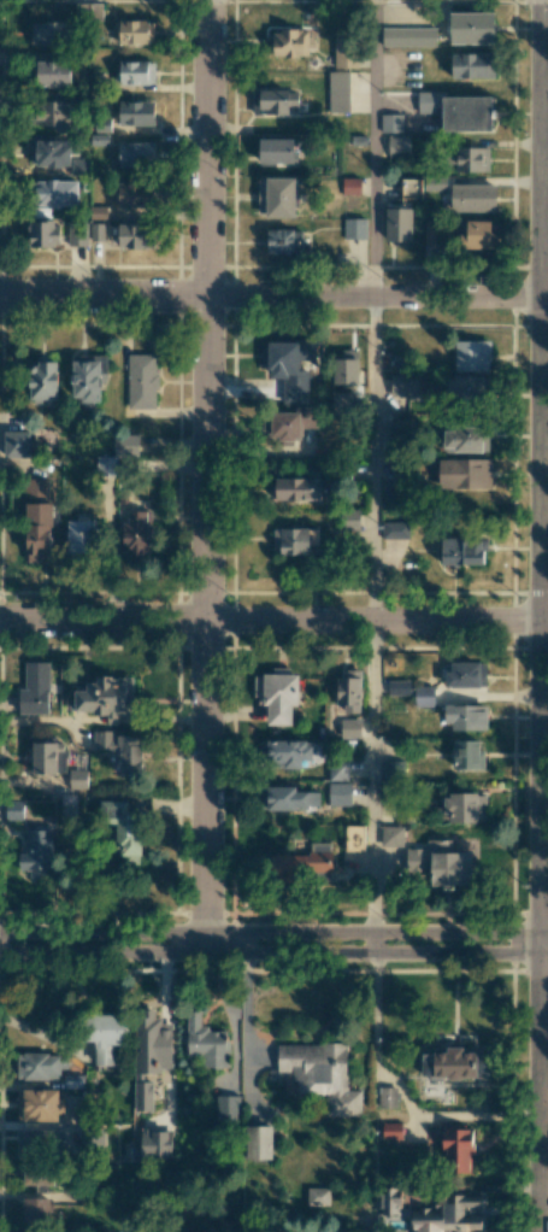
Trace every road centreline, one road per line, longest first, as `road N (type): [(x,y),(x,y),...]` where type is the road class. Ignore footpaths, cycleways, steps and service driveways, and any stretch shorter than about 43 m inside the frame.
road 1 (residential): [(541,0),(540,1231)]
road 2 (residential): [(205,952),(206,0)]
road 3 (tertiary): [(0,950),(547,955)]
road 4 (residential): [(0,295),(547,297)]
road 5 (tertiary): [(547,933),(0,932)]
road 6 (residential): [(0,620),(547,620)]

